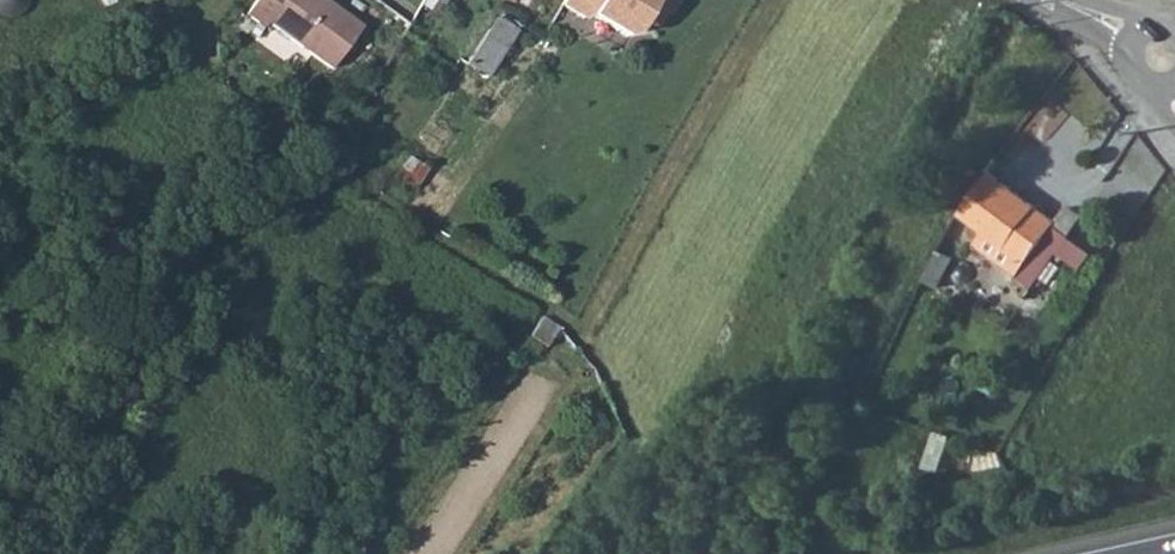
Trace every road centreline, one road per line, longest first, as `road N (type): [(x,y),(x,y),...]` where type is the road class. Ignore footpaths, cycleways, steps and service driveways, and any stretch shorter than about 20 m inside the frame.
road 1 (residential): [(1052,0),(1163,56)]

